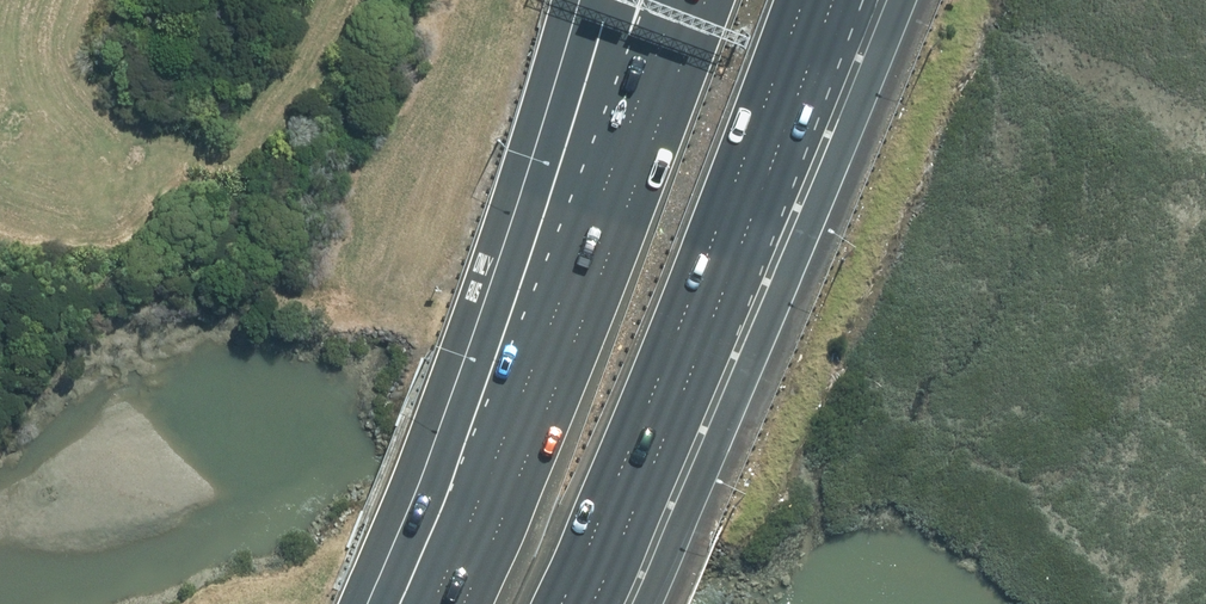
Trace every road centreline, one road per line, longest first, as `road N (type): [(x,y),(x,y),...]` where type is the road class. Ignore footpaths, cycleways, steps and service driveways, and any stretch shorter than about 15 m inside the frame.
road 1 (motorway): [(808,0),(561,603)]
road 2 (motorway): [(558,374),(705,0)]
road 3 (motorway): [(558,374),(611,0)]
road 4 (motorway): [(462,603),(558,374)]

